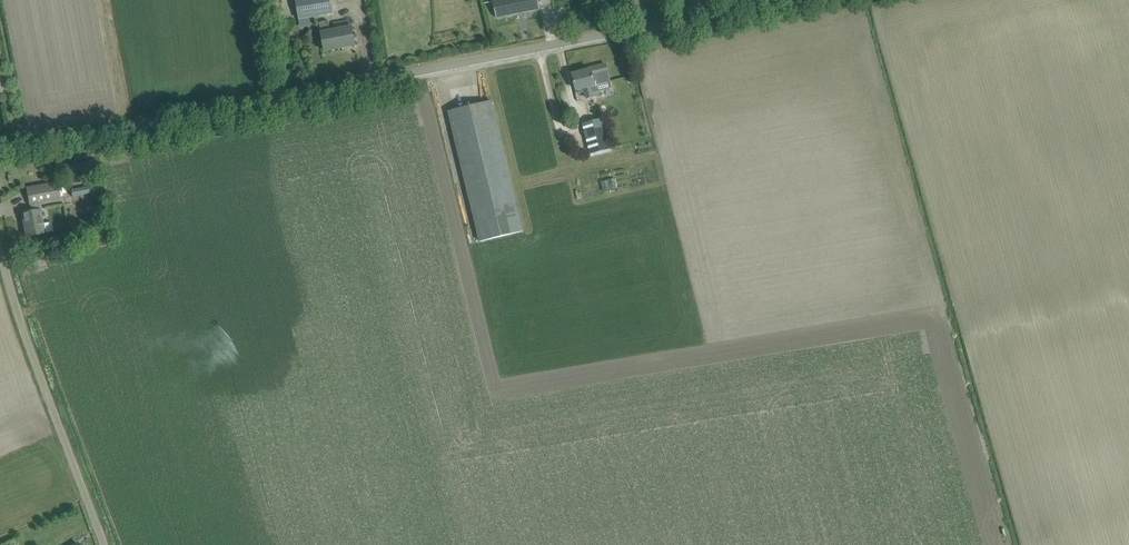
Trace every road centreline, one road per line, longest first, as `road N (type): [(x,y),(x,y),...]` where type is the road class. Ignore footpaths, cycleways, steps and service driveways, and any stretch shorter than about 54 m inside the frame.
road 1 (unclassified): [(0,148),(764,0)]
road 2 (unclassified): [(106,544),(58,429),(0,251)]

